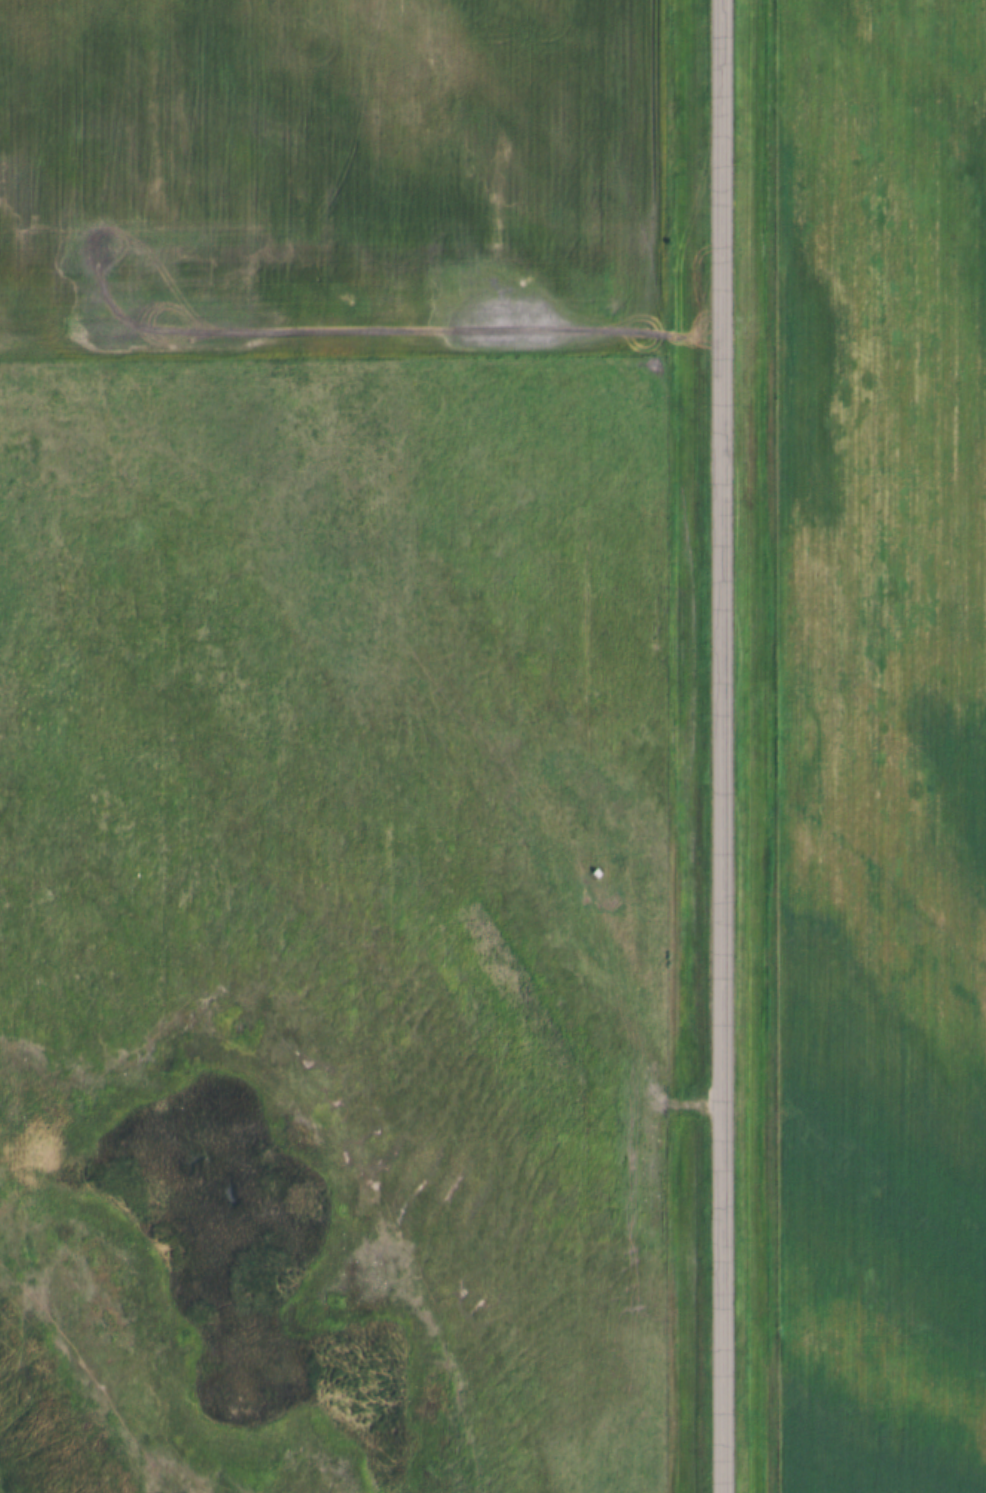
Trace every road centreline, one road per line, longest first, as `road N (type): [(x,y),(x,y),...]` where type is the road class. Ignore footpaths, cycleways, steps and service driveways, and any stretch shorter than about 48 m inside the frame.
road 1 (tertiary): [(719,1492),(719,0)]

